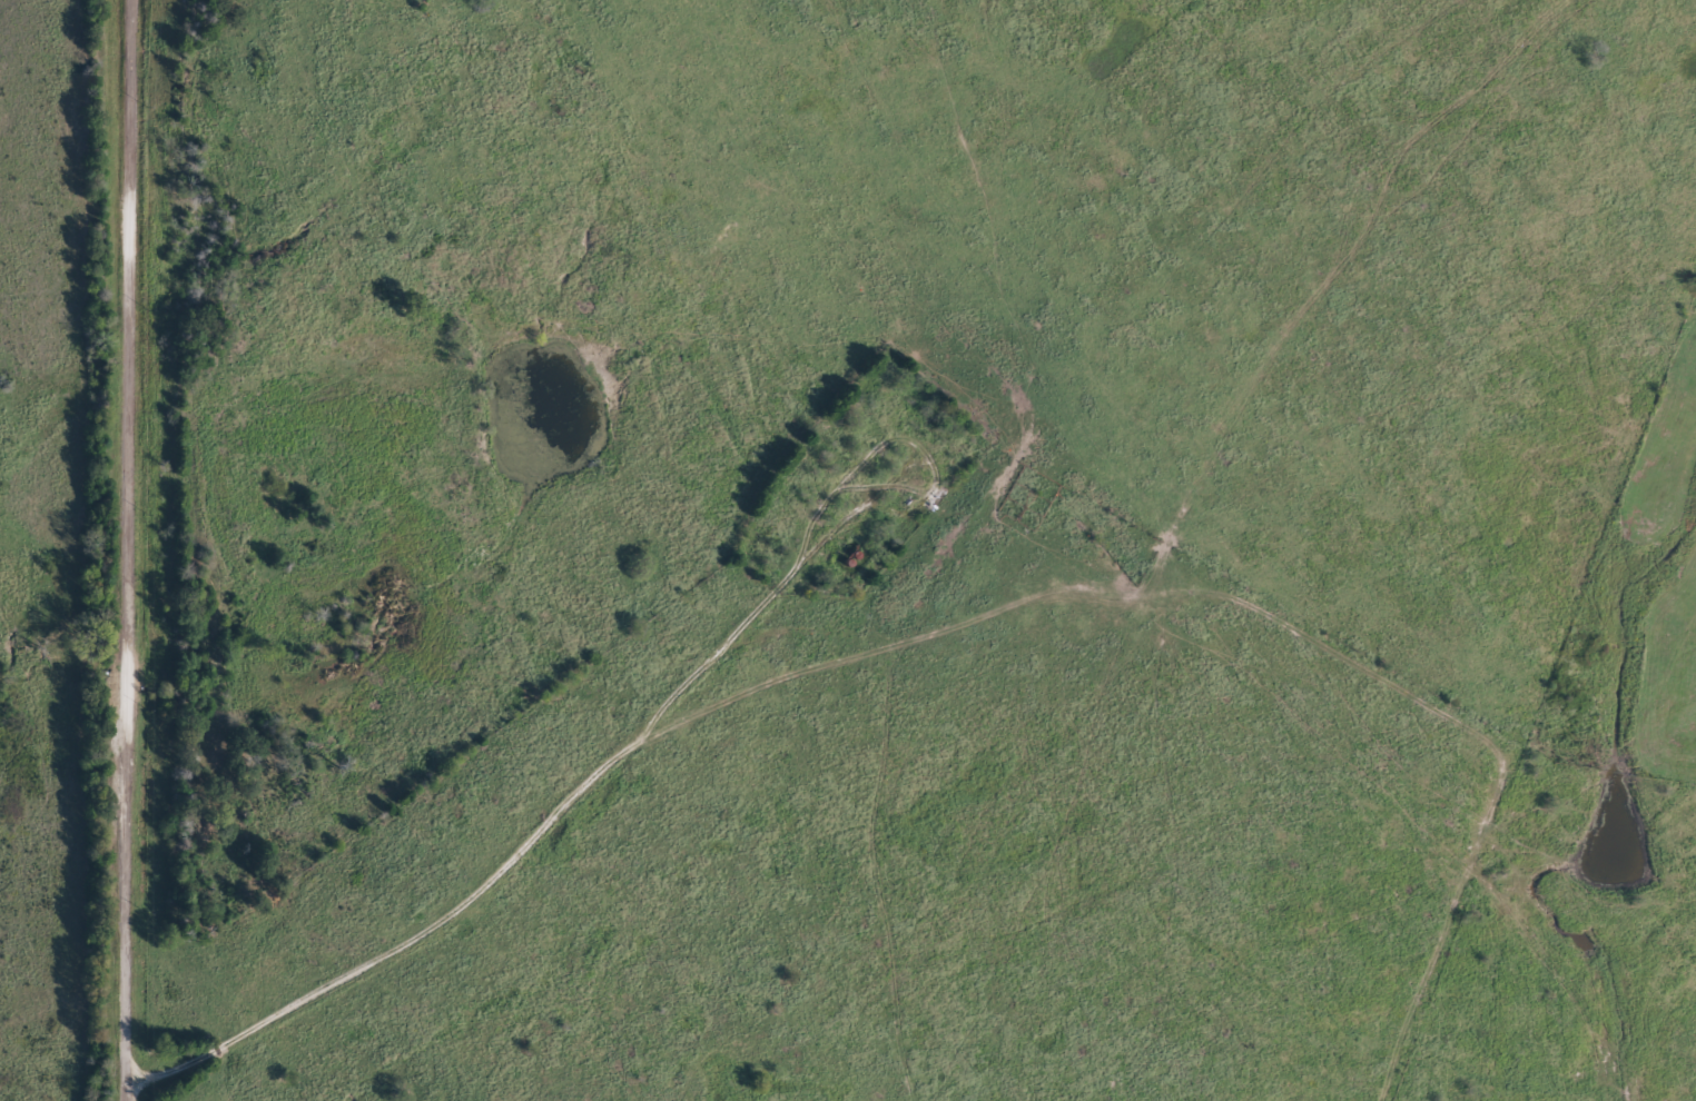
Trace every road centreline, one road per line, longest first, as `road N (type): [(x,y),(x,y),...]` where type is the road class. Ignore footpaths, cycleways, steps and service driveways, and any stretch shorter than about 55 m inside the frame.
road 1 (residential): [(146,1100),(146,0)]

